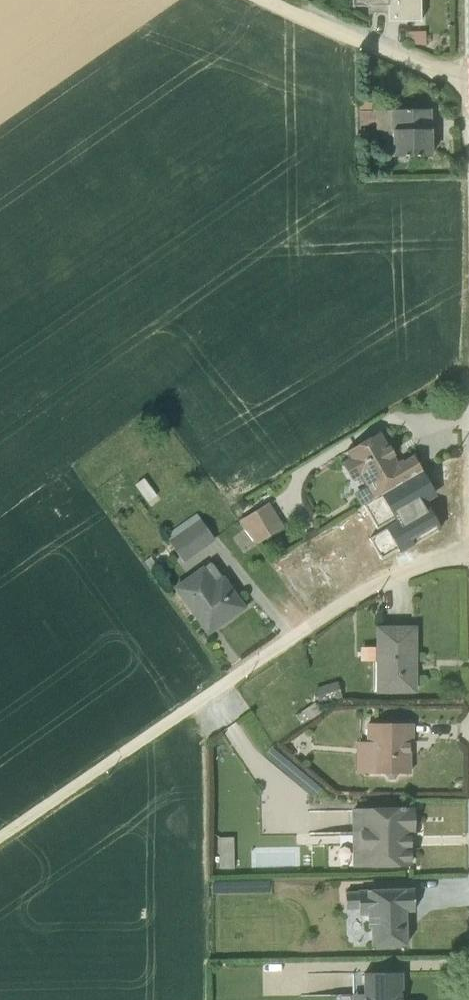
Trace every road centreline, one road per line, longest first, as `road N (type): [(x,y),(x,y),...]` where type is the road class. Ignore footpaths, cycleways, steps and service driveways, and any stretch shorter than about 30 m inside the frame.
road 1 (unclassified): [(468,553),(385,580),(0,835)]
road 2 (unclassified): [(468,84),(270,0)]

